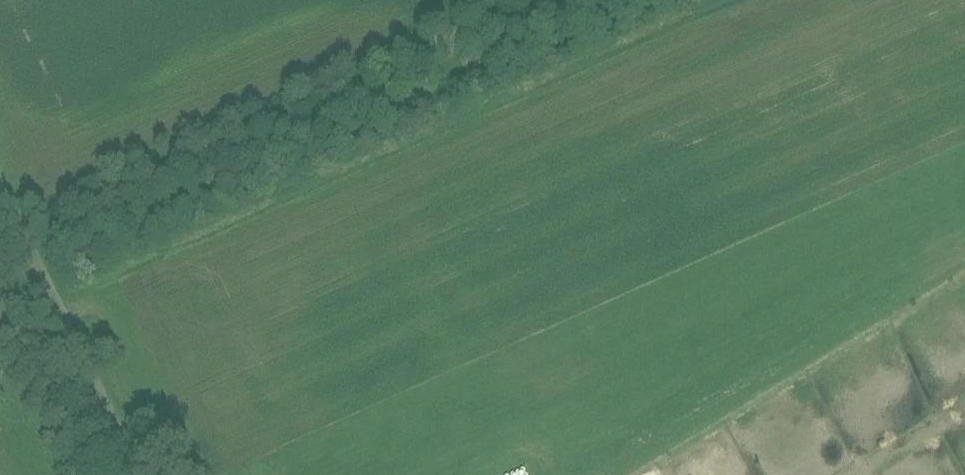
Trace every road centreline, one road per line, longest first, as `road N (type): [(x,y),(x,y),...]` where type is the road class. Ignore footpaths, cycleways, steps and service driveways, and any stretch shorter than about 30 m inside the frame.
road 1 (unclassified): [(139,474),(0,189)]

